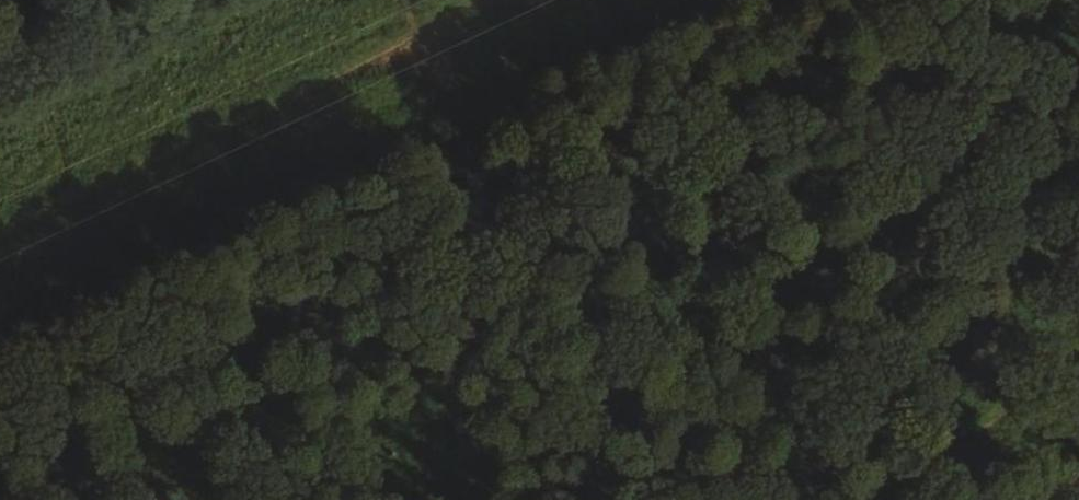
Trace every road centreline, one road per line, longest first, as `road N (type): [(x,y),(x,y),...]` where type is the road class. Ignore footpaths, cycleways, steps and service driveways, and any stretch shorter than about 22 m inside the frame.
road 1 (track): [(467,0),(396,46),(0,237)]
road 2 (track): [(583,499),(485,189)]
road 3 (track): [(971,499),(1078,380)]

